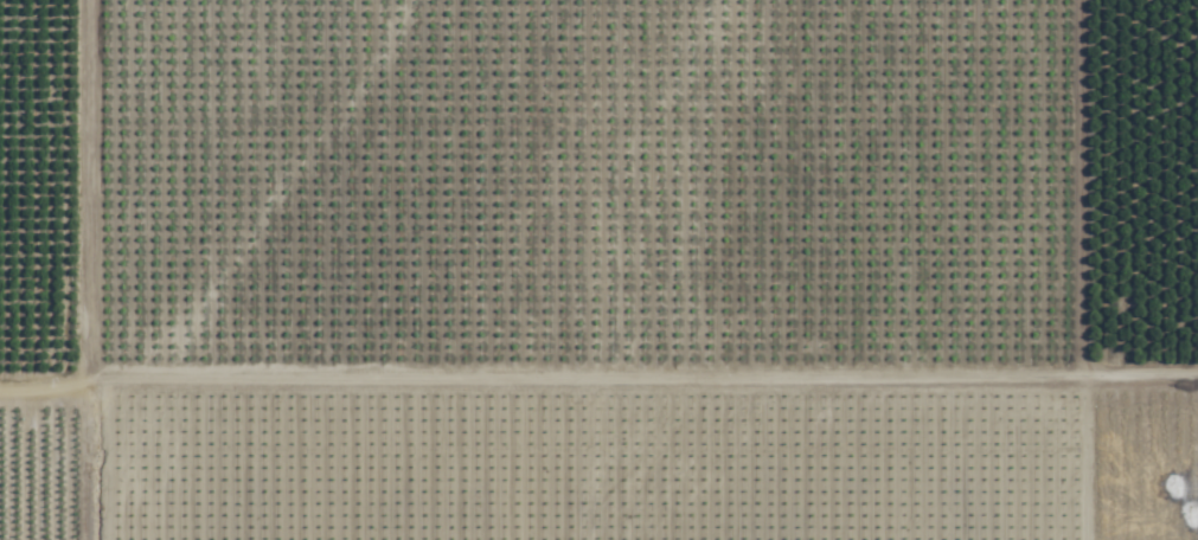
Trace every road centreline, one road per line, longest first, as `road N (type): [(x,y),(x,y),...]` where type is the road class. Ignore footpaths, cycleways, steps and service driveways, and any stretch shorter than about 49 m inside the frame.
road 1 (residential): [(0,395),(49,394),(111,380),(1197,374)]
road 2 (track): [(98,539),(94,0)]

